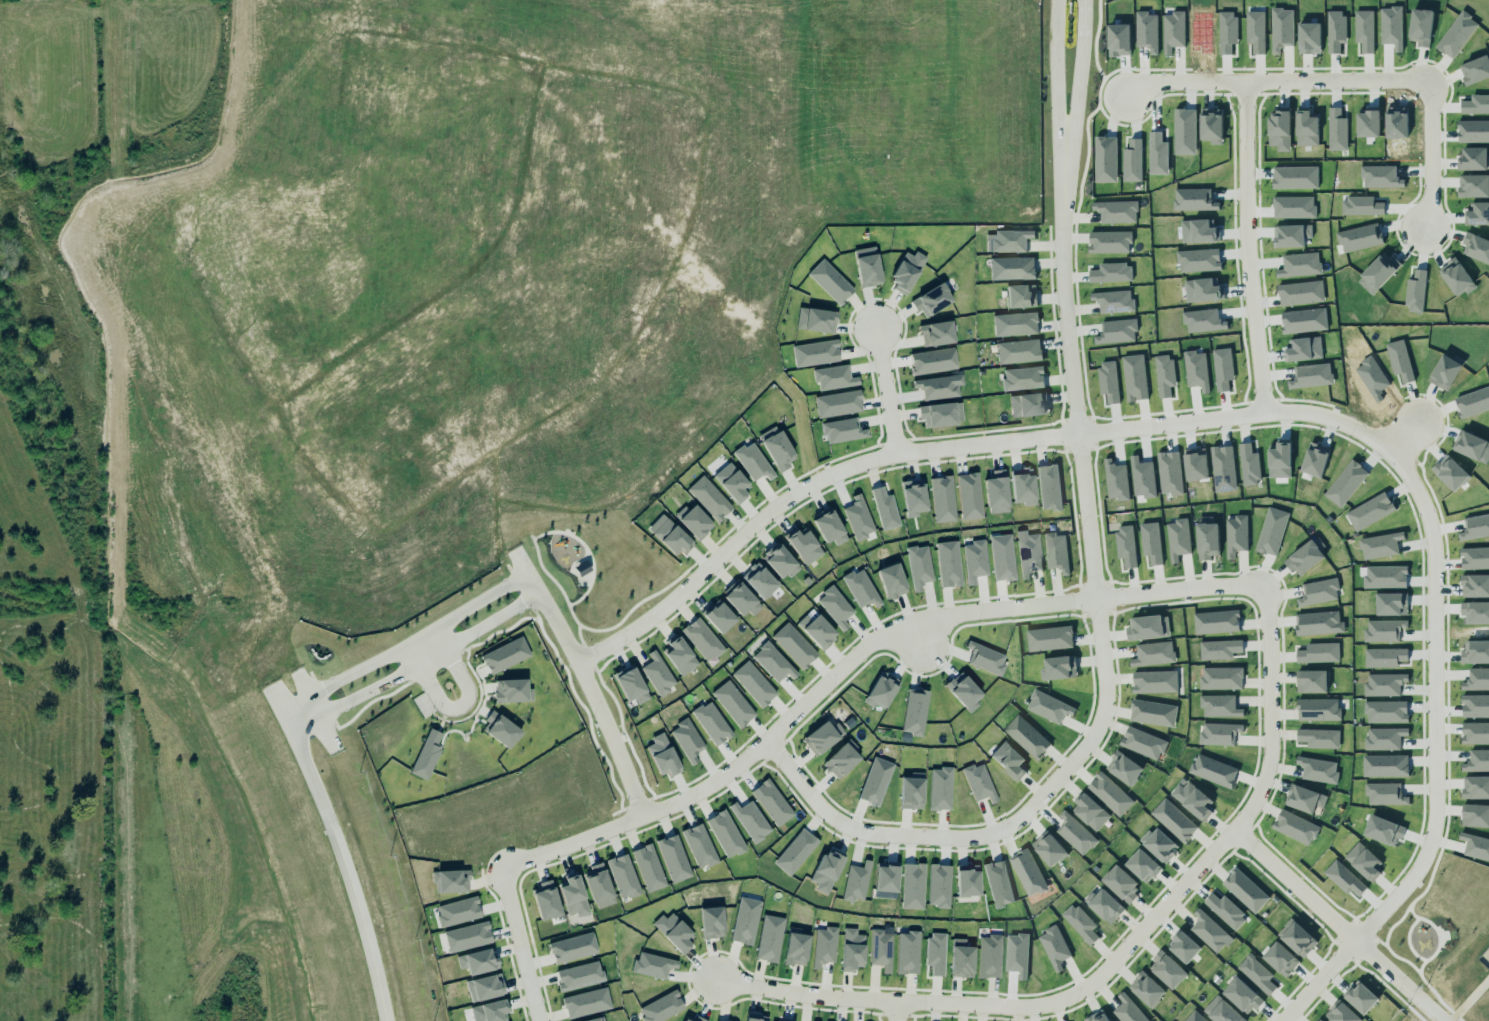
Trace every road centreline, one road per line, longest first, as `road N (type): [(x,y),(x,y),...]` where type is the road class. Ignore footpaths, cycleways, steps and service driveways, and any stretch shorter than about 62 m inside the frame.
road 1 (residential): [(719,983),(1037,1009),(1077,989),(1232,829),(1264,761),(1268,679),(1260,595),(1237,582),(1095,600)]
road 2 (residential): [(339,146),(339,57),(327,34),(329,22),(340,19),(513,61),(692,82),(707,94),(699,200),(672,276),(630,347),(594,386),(466,476)]
road 3 (residential): [(1353,939),(1399,892),(1430,827),(1430,540),(1420,502),(1388,452),(1309,414),(1262,411),(1077,431)]
road 4 (residential): [(543,65),(499,241),(455,283),(272,400),(351,534),(366,542),(466,476)]
road 5 (residential): [(1062,182),(1061,288),(1104,707),(1049,790),(986,838)]
road 6 (tertiary): [(285,708),(97,393),(31,225),(0,110)]
road 7 (residential): [(506,869),(645,818),(733,771),(873,643),(913,624),(1095,600)]
road 8 (residential): [(578,664),(648,619),(789,497),(835,473),(890,454),(1077,431)]
road 9 (residential): [(1262,411),(1244,232),(1241,84),(1162,84),(1121,95)]
road 10 (residential): [(466,476),(578,664),(645,818)]
road 11 (tertiary): [(285,708),(323,806),(385,1020)]
road 12 (residential): [(1241,84),(1406,84),(1420,93),(1427,111),(1425,230)]
road 13 (residential): [(1442,1020),(1232,829)]
road 14 (residential): [(530,577),(285,708)]
road 15 (residential): [(765,743),(832,819),(855,831),(986,838)]
road 16 (tertiary): [(17,0),(32,113),(62,208)]
road 17 (residential): [(1062,182),(1081,0)]
road 18 (residential): [(1053,0),(1062,182)]
road 19 (residential): [(506,869),(544,1020)]
road 20 (residential): [(272,400),(214,305),(207,272)]
road 21 (residential): [(293,730),(421,666)]
road 22 (residential): [(421,666),(439,702),(461,709),(467,692),(449,649)]
road 23 (residential): [(890,454),(869,330)]

